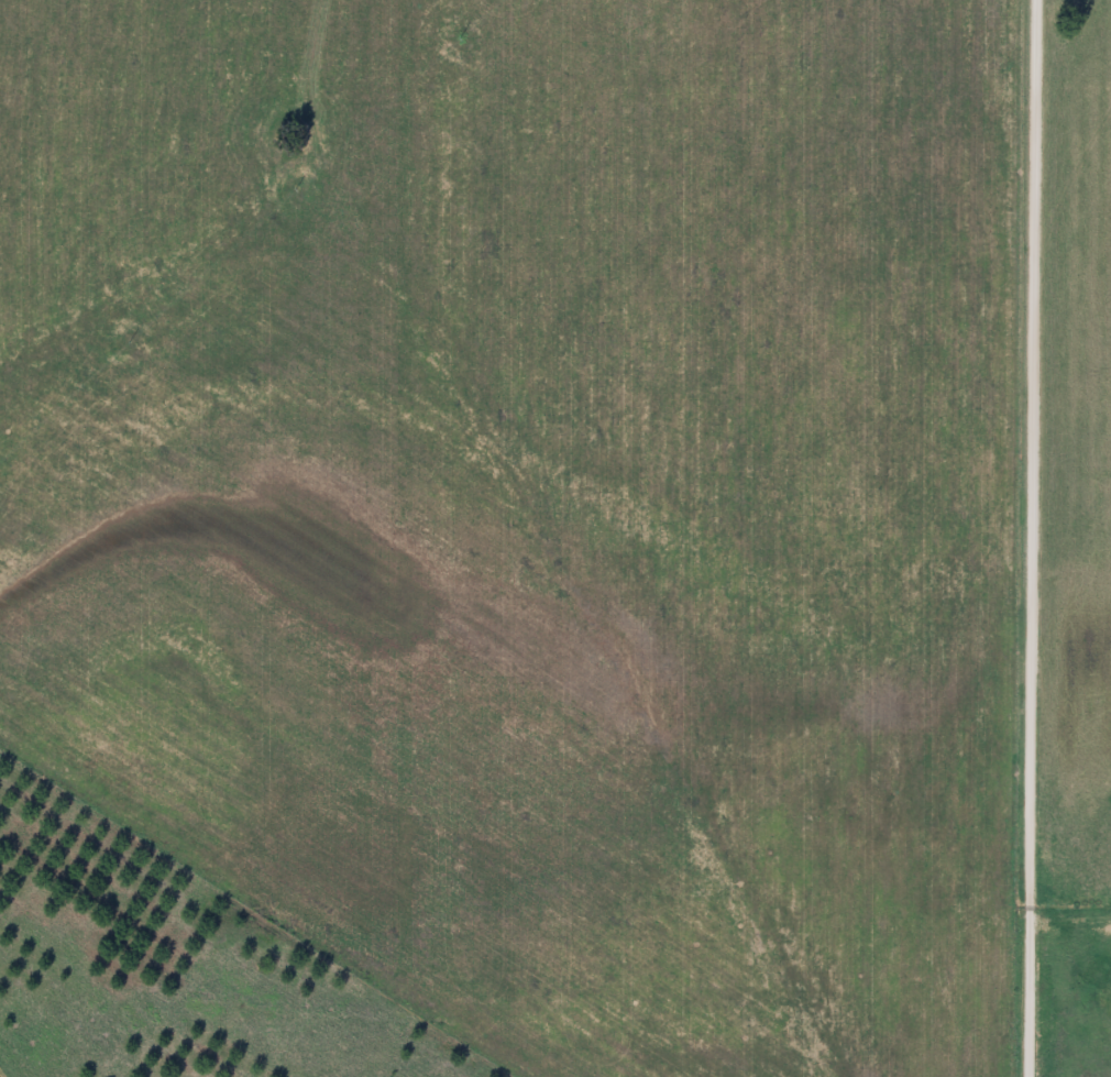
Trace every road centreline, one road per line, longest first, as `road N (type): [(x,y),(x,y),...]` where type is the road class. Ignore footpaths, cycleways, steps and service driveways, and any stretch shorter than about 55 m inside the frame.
road 1 (residential): [(1031,1076),(1036,0)]

